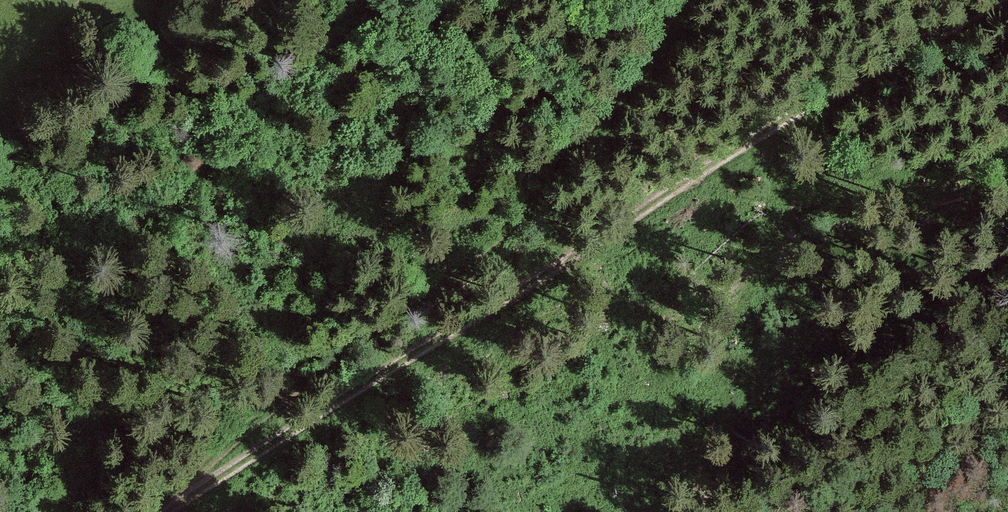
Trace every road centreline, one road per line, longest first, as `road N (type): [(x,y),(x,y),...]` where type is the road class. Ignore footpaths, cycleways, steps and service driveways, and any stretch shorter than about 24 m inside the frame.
road 1 (track): [(164,511),(980,0)]
road 2 (track): [(687,0),(546,184),(157,511)]

